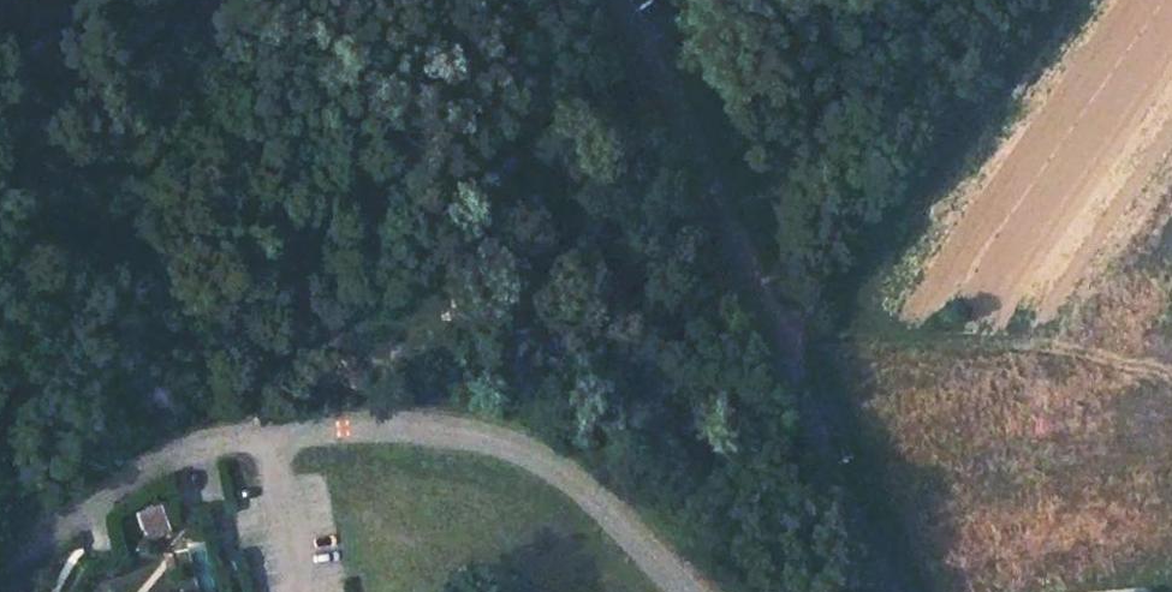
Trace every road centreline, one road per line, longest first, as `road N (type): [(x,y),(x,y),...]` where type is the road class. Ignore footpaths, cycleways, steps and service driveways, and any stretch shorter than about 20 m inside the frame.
road 1 (secondary): [(881,591),(717,225),(628,46),(595,0)]
road 2 (track): [(774,359),(1028,0)]

